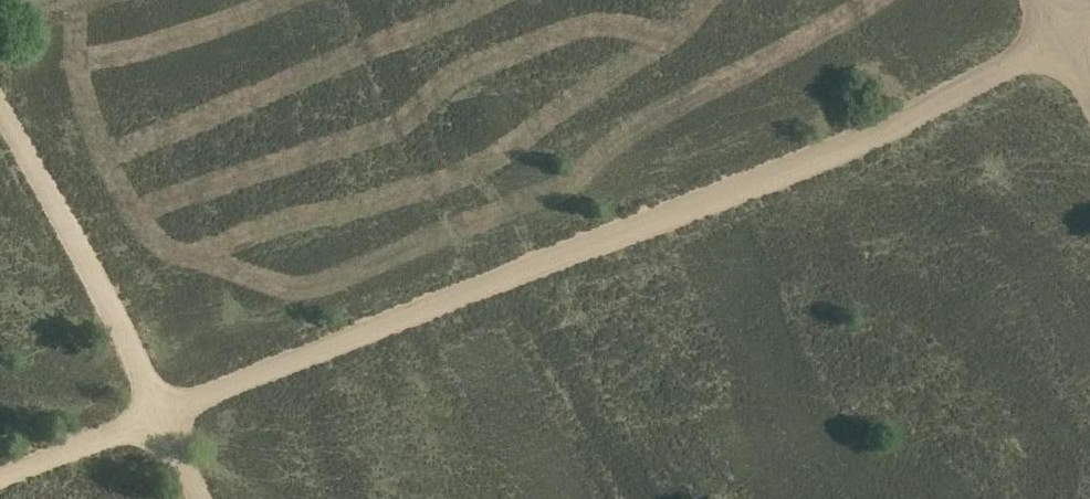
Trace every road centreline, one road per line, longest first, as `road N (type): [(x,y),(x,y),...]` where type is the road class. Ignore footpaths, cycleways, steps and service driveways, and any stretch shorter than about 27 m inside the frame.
road 1 (track): [(1056,35),(871,135),(159,414),(0,103)]
road 2 (track): [(205,498),(159,414),(0,476)]

